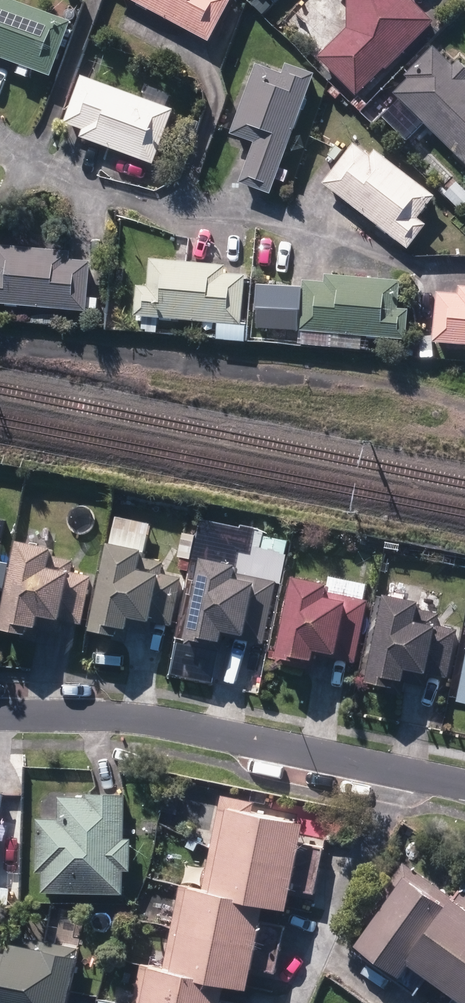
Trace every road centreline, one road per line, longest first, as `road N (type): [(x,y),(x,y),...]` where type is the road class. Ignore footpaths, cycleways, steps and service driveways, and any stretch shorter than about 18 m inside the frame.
road 1 (track): [(464,400),(0,344)]
road 2 (residential): [(0,713),(160,720),(400,768)]
road 3 (residential): [(400,768),(289,1002)]

